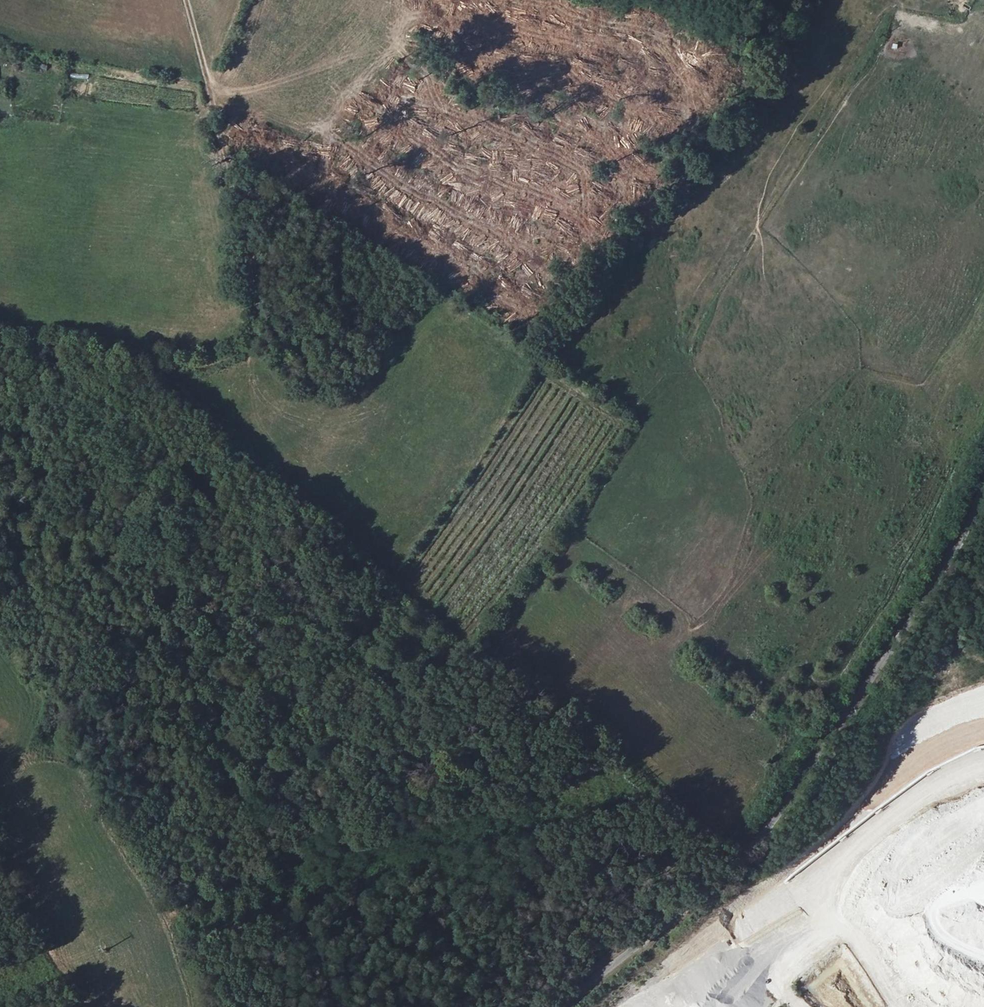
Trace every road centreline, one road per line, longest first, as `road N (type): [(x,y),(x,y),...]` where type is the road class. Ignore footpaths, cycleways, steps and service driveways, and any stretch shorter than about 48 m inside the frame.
road 1 (unclassified): [(983,449),(934,554),(716,892),(551,1006)]

